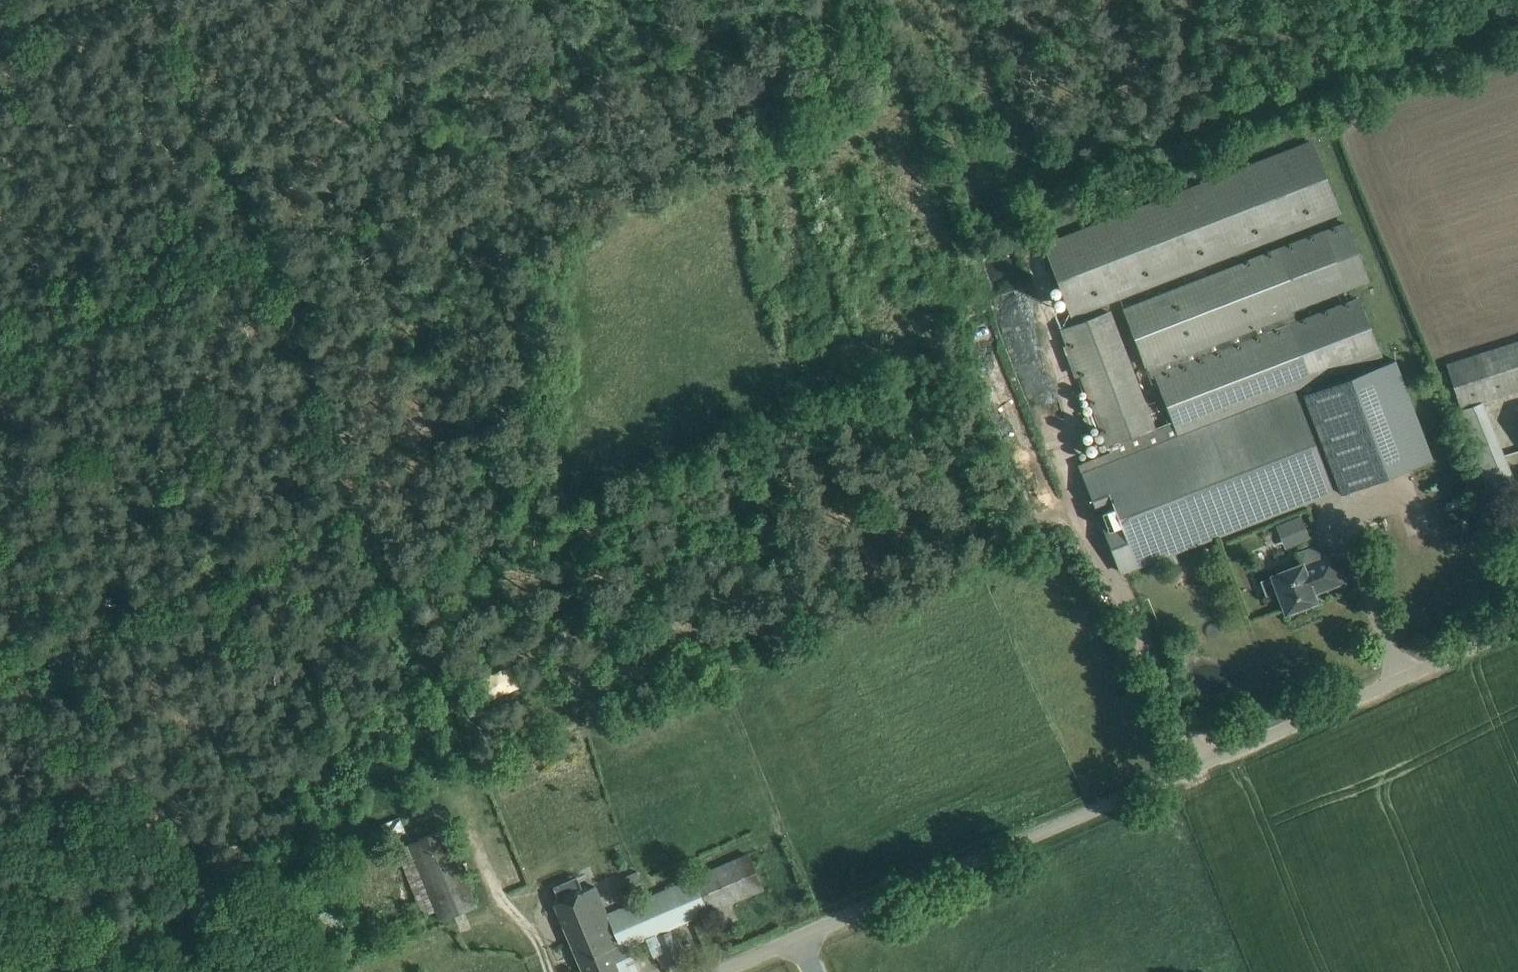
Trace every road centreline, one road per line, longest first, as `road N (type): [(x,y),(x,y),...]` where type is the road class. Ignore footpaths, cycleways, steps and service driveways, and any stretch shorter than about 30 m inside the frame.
road 1 (unclassified): [(718,971),(1517,628)]

